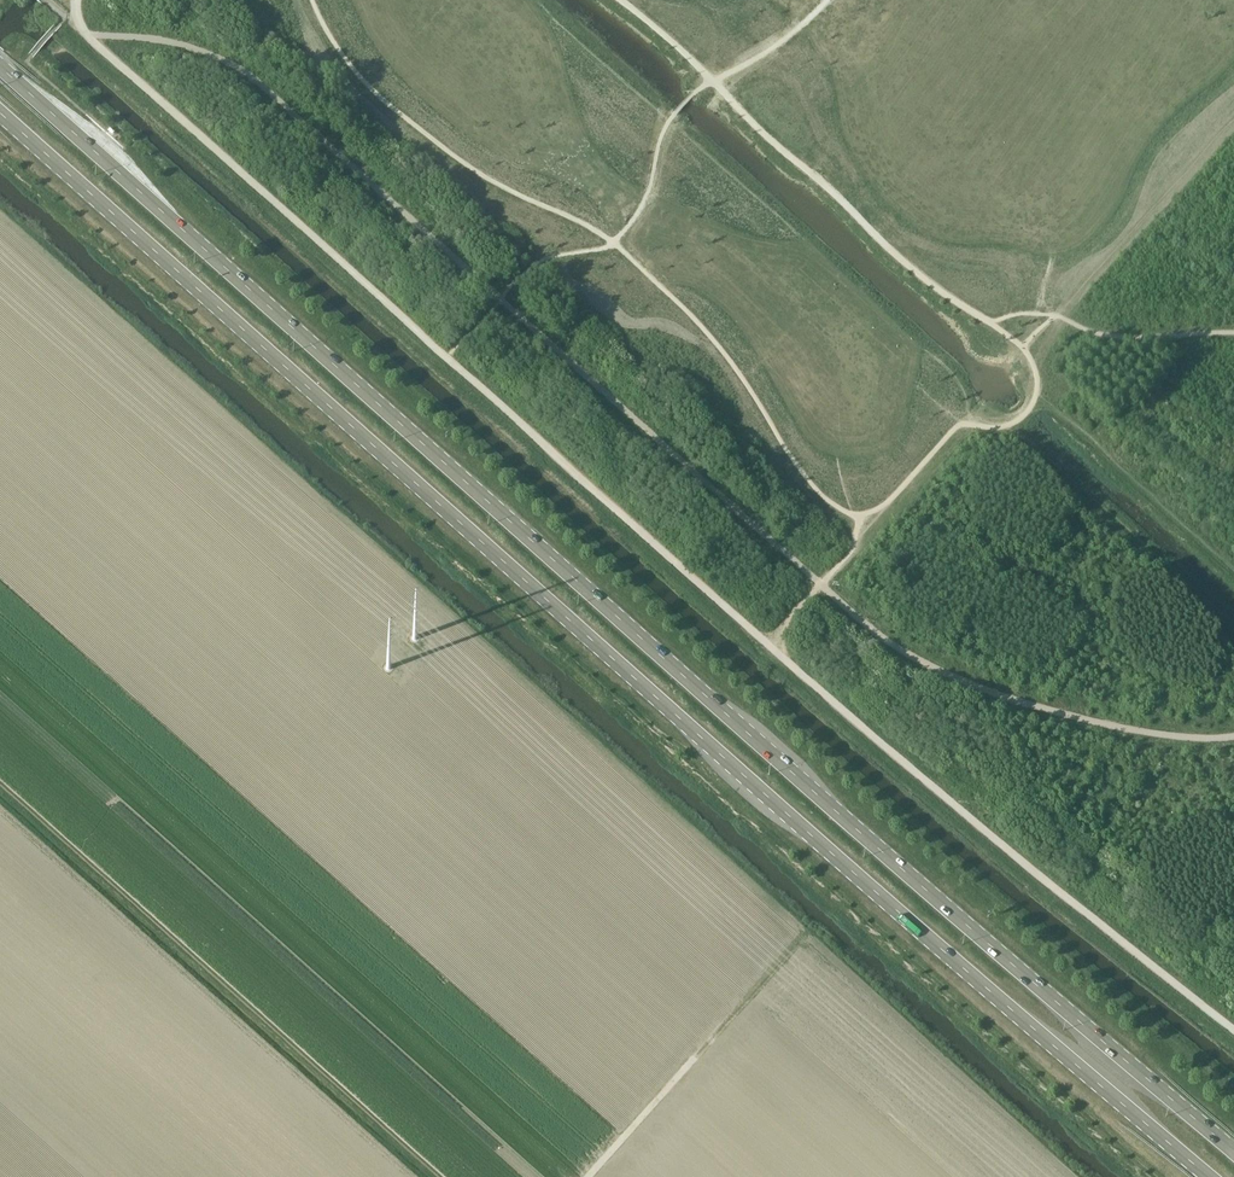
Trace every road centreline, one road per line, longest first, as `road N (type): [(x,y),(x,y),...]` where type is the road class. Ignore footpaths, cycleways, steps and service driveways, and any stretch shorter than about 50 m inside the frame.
road 1 (primary): [(1233,1151),(871,841),(0,66)]
road 2 (primary): [(0,114),(768,798),(1212,1176)]
road 3 (track): [(722,1030),(588,1176)]

